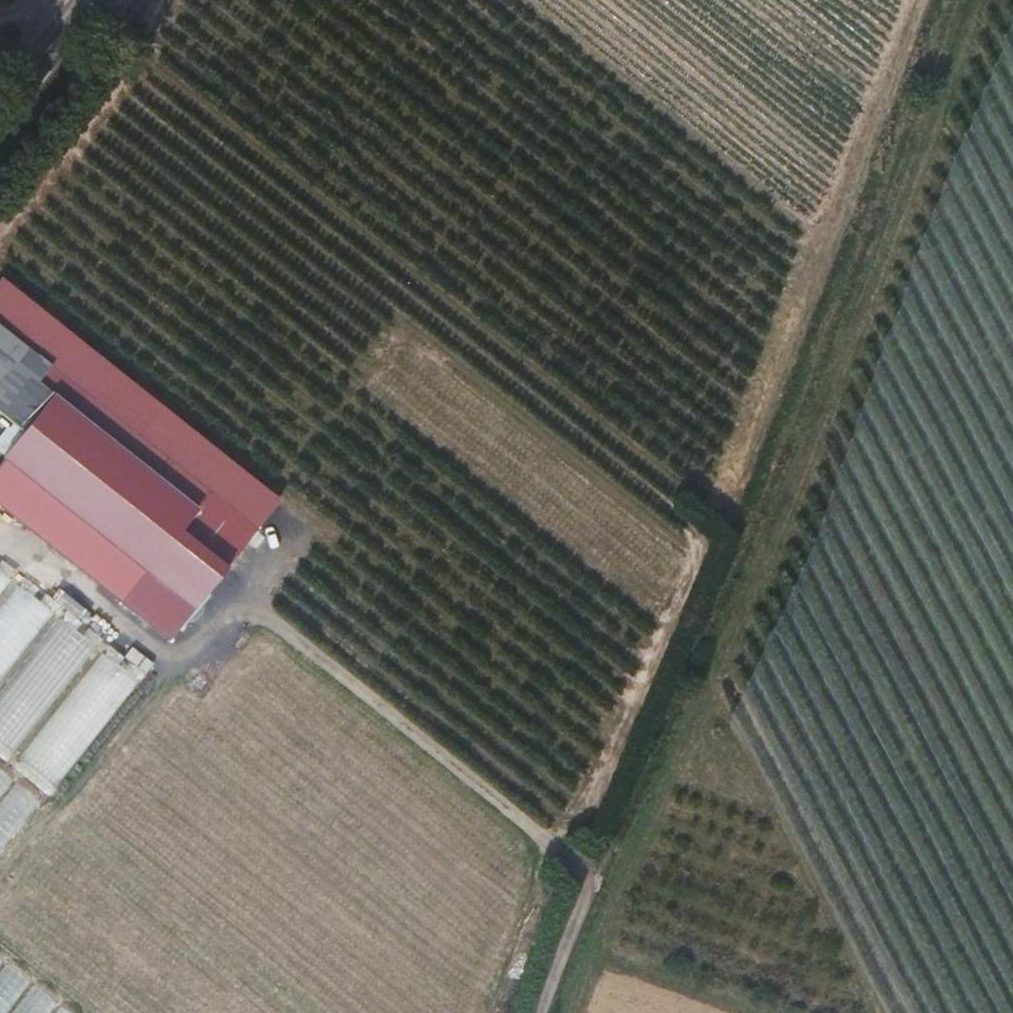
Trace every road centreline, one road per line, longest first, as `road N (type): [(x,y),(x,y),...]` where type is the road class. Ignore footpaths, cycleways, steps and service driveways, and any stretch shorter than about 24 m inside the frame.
road 1 (track): [(542,1012),(818,328),(935,0)]
road 2 (track): [(593,881),(247,593),(215,581),(104,598),(84,592),(0,528)]
road 3 (secondary): [(0,110),(88,0)]

